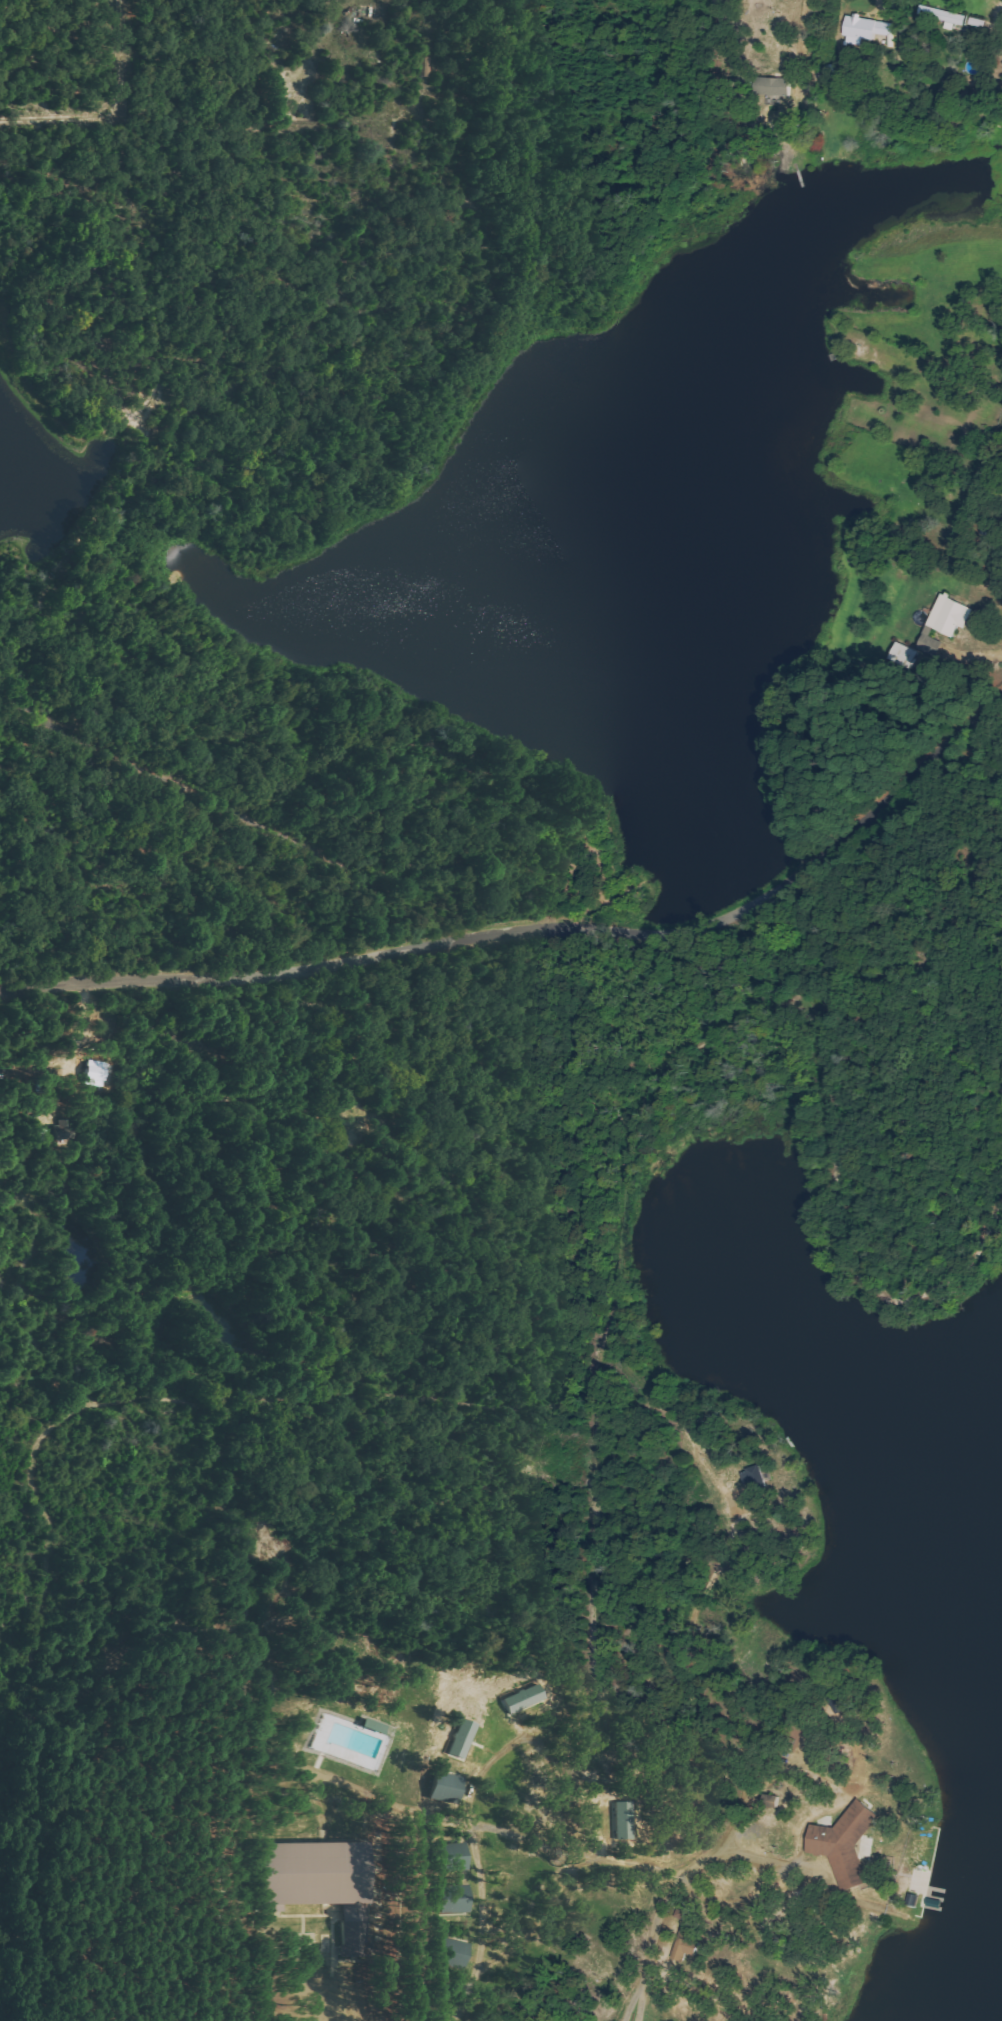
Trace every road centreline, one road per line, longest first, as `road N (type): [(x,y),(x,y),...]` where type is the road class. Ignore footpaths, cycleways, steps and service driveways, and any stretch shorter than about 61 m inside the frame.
road 1 (residential): [(0,992),(333,966),(505,931),(548,927),(671,939),(738,923),(827,871),(1001,698)]
road 2 (residential): [(633,2020),(662,1907),(697,1869)]

